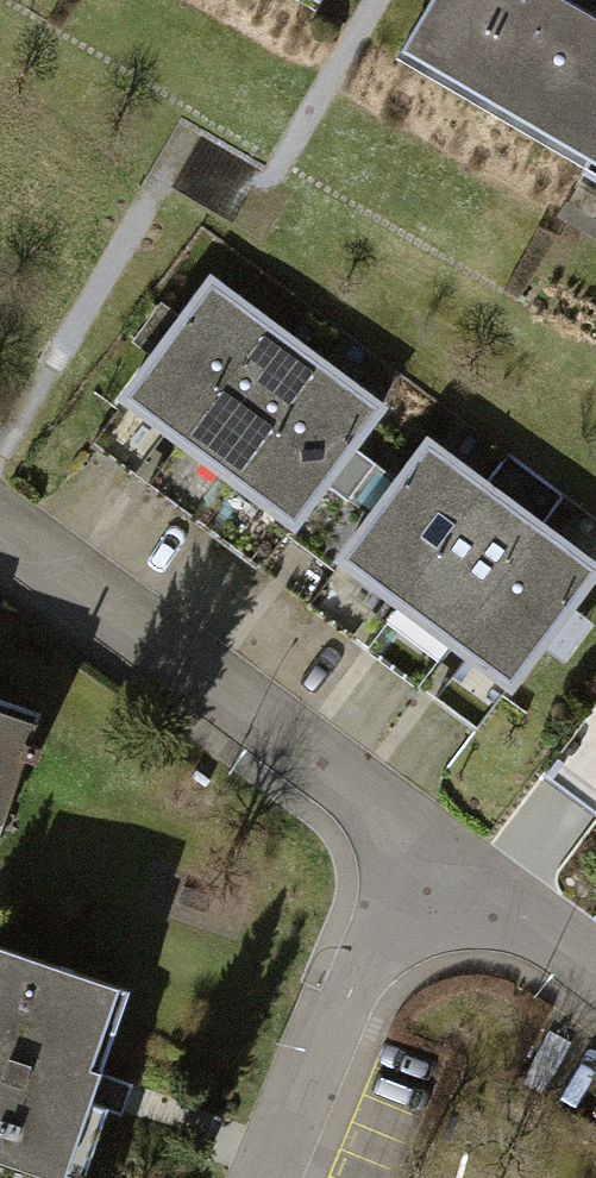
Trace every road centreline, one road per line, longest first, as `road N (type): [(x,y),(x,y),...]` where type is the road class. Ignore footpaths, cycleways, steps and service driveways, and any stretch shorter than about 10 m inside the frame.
road 1 (residential): [(445,863),(0,523)]
road 2 (residential): [(263,1177),(379,923),(445,863)]
road 3 (residential): [(445,863),(595,971)]

